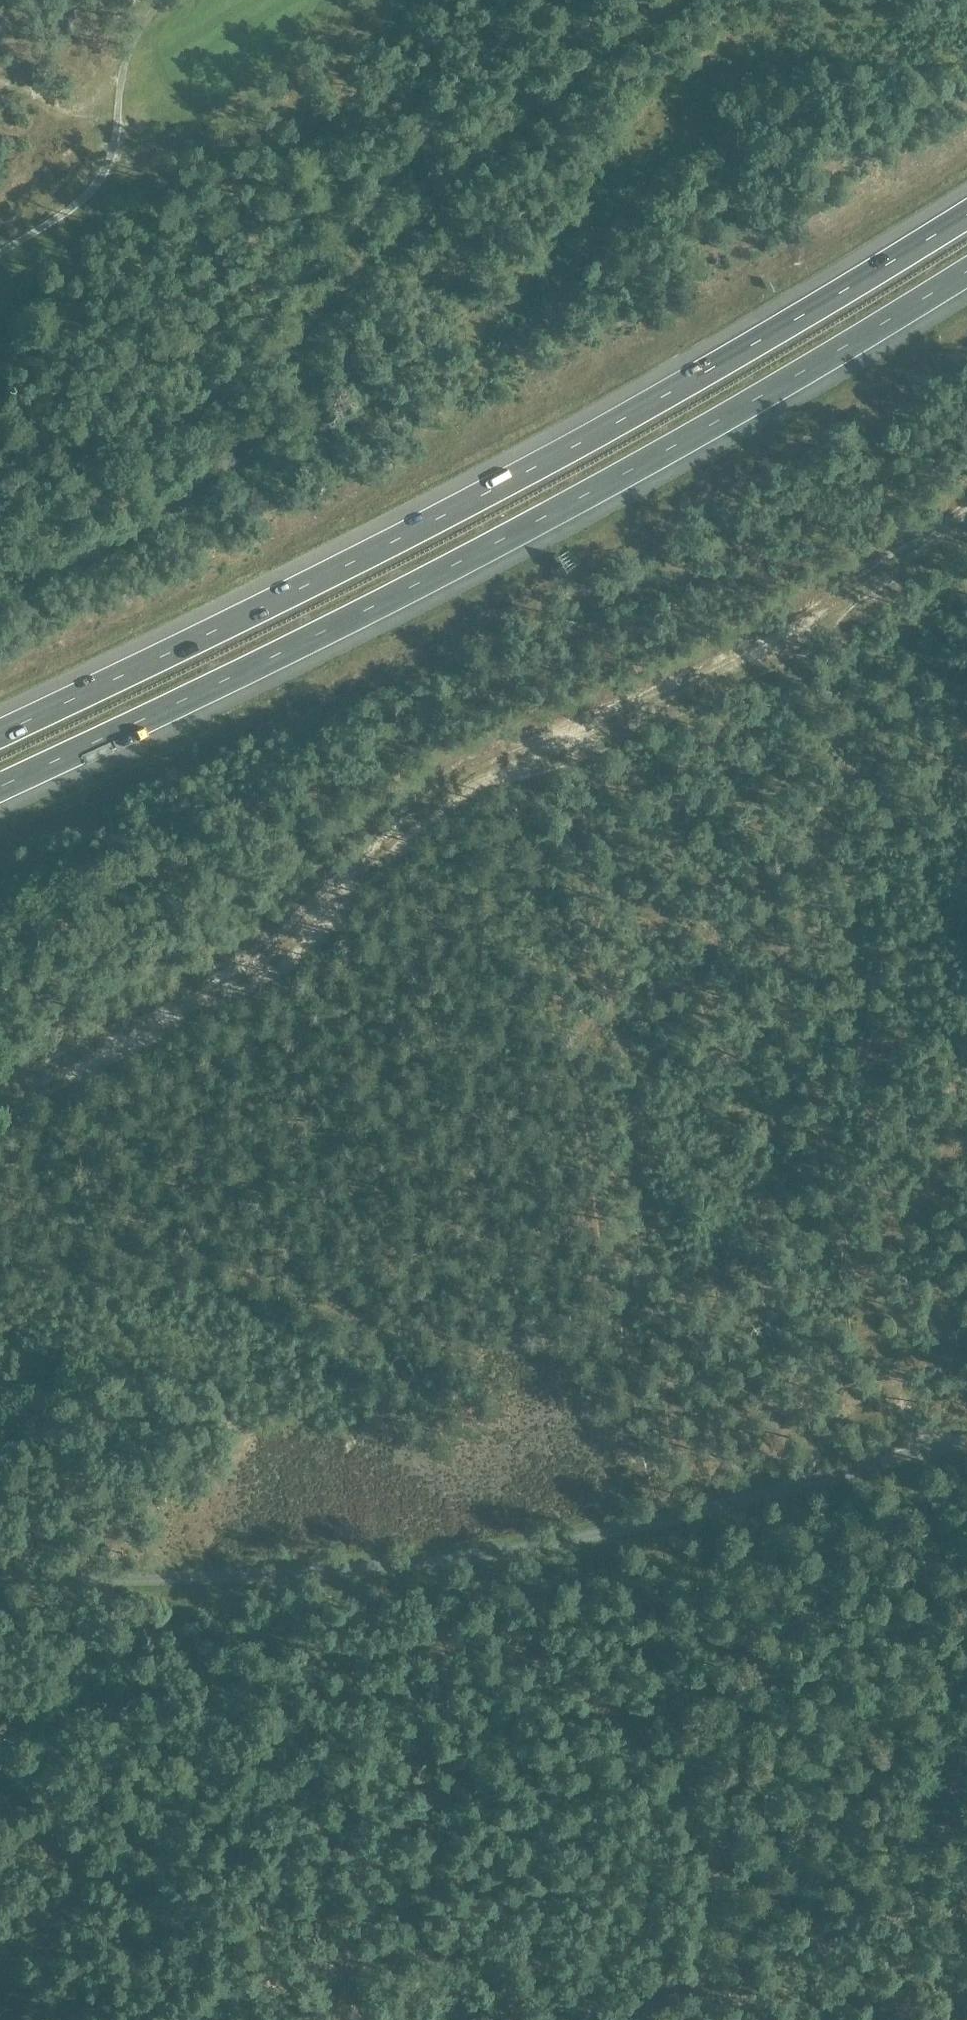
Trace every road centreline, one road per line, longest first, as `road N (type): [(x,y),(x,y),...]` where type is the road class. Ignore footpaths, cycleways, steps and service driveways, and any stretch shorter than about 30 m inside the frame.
road 1 (motorway): [(966,204),(539,459),(318,576),(0,729)]
road 2 (motorway): [(0,792),(569,512),(966,276)]
road 3 (unclassified): [(966,1442),(521,1547),(388,1566),(0,1589)]

